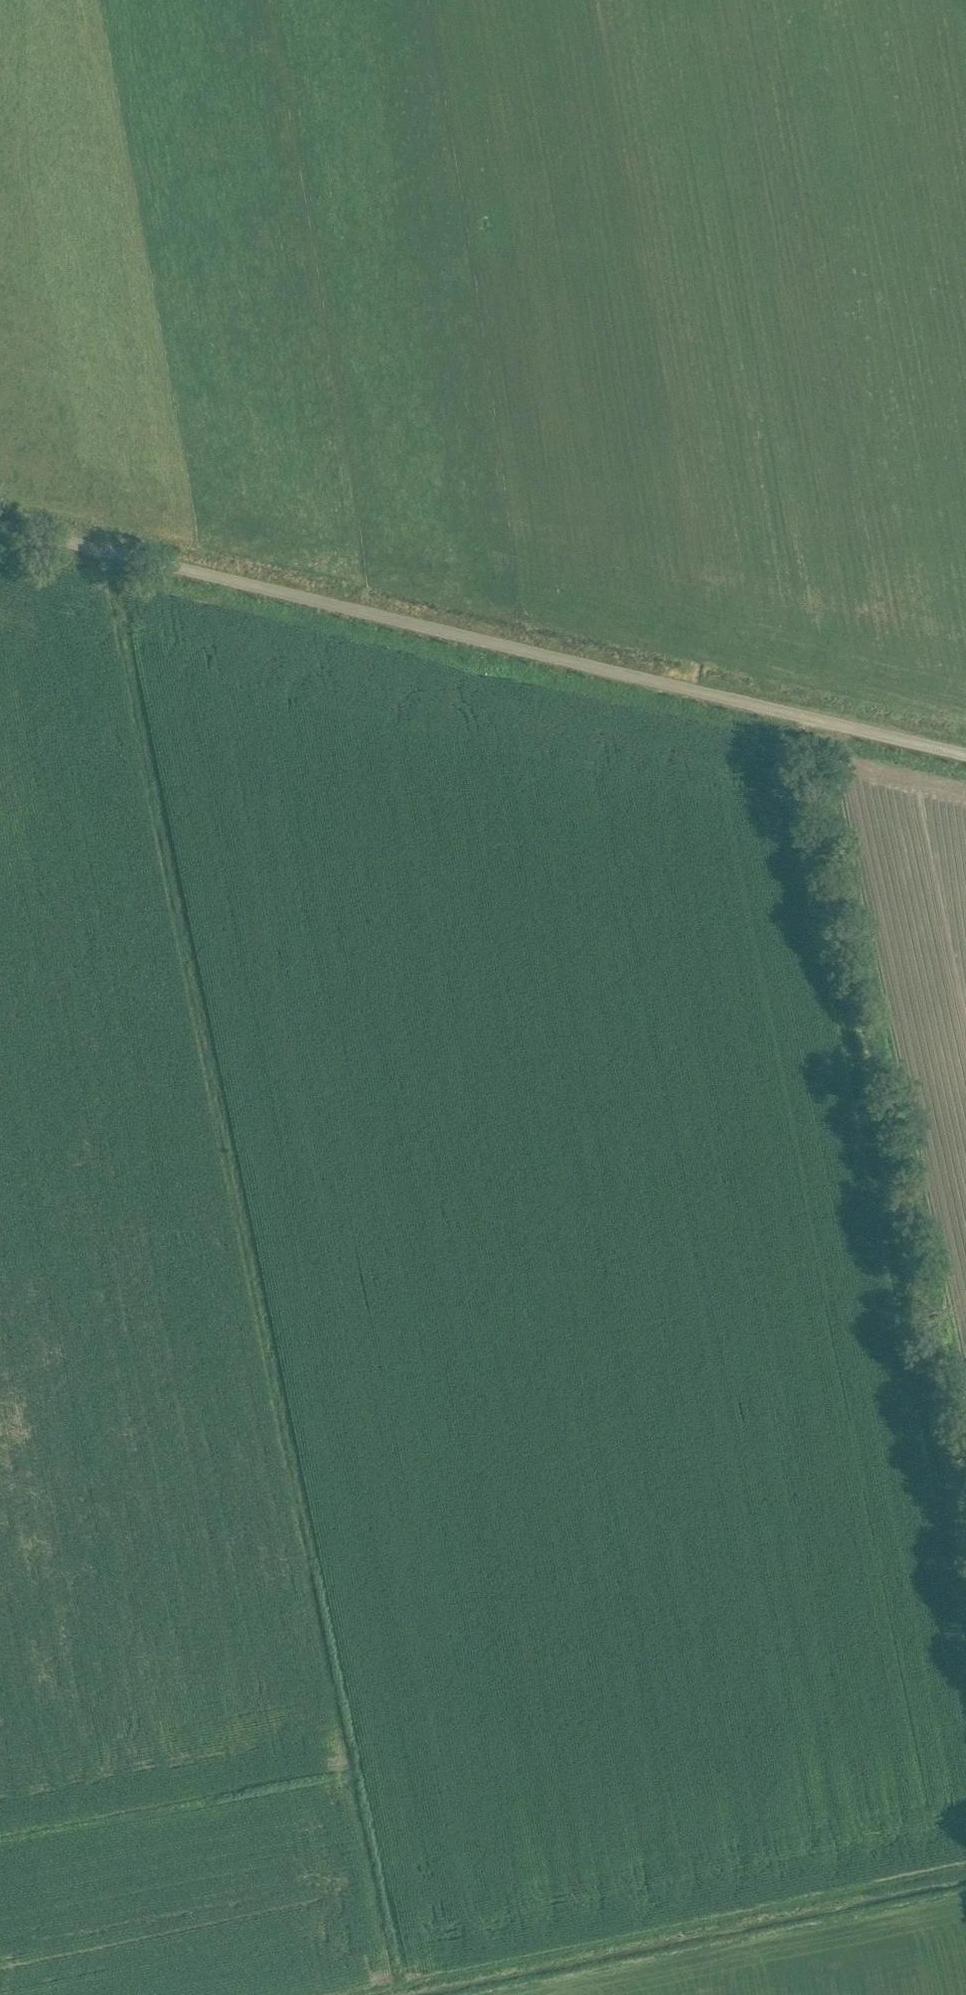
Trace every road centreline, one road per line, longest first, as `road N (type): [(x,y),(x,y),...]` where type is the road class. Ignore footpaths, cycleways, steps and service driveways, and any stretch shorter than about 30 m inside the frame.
road 1 (unclassified): [(0,527),(965,748)]

